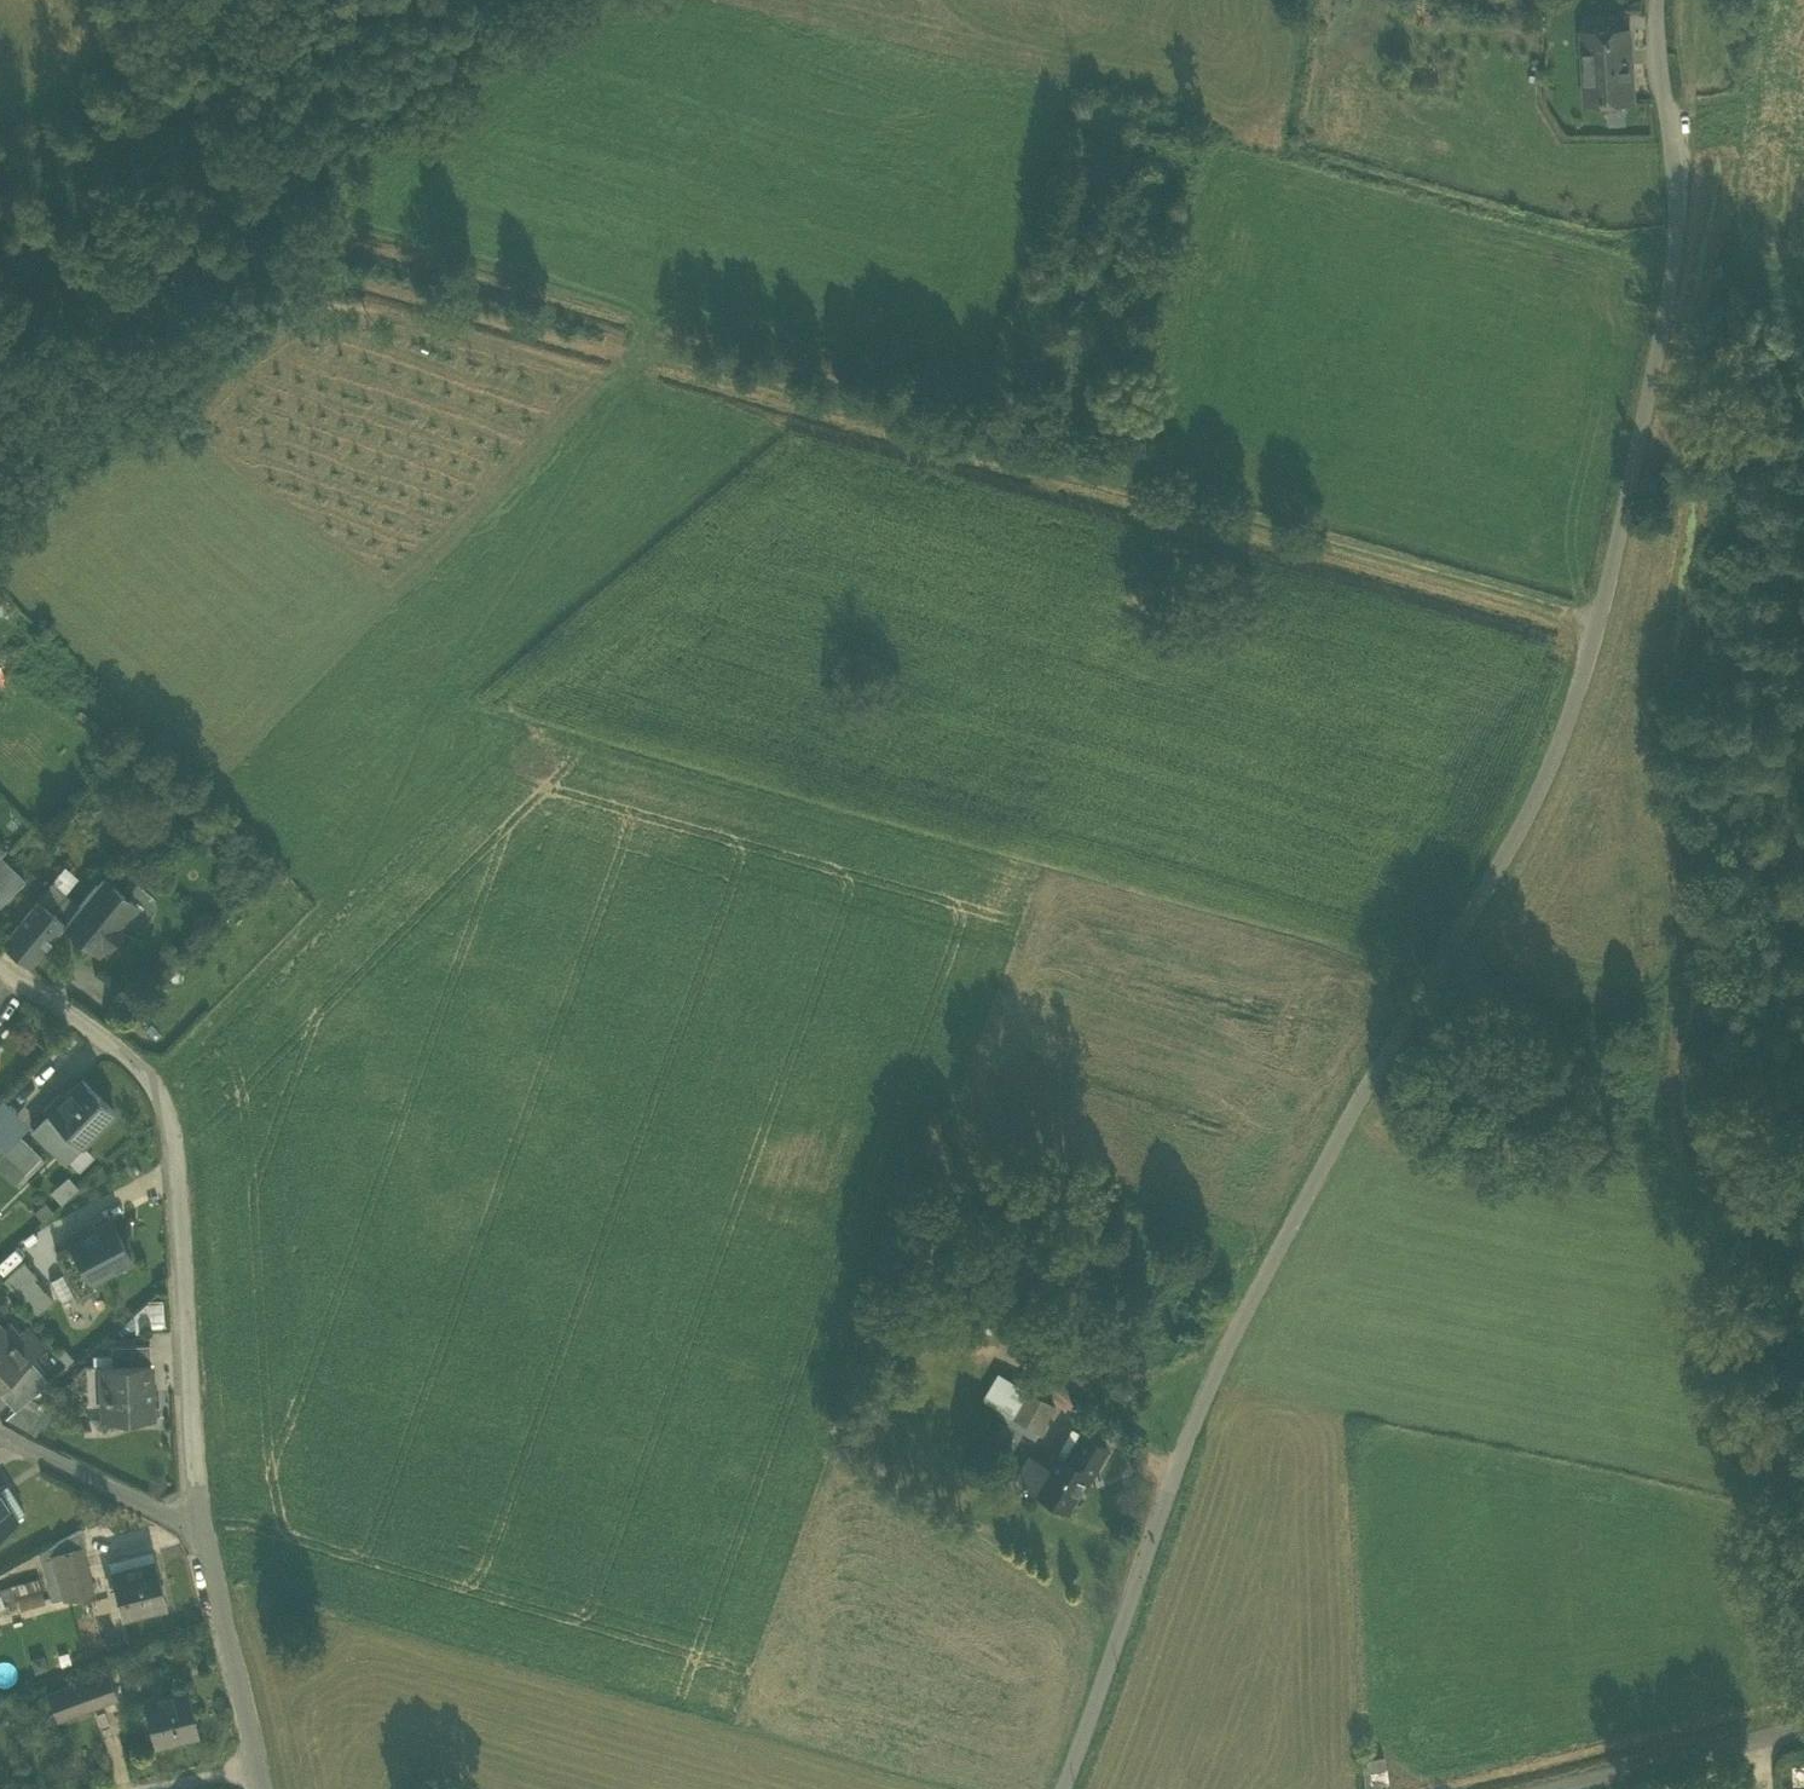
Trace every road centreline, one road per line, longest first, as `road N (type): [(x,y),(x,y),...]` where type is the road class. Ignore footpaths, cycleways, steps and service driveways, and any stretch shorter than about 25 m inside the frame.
road 1 (residential): [(1064,1788),(1210,1373),(1362,1093),(1530,818),(1565,739),(1596,631),(1681,230),(1660,0)]
road 2 (residential): [(0,965),(136,1063),(167,1112),(179,1150),(199,1530)]
road 3 (residential): [(199,1530),(262,1788)]
road 4 (residential): [(1557,1788),(1803,1729)]
road 5 (residential): [(199,1530),(0,1435)]

